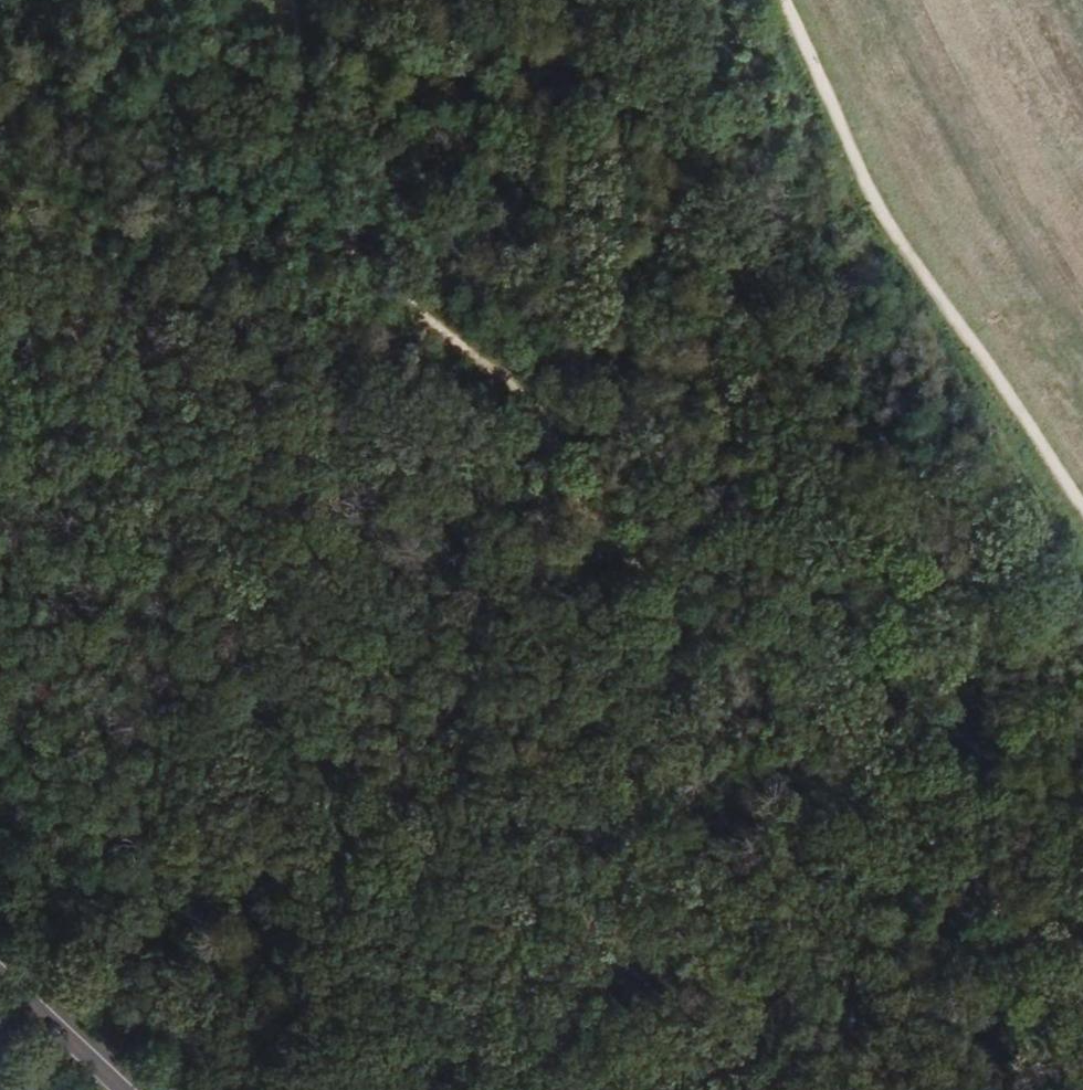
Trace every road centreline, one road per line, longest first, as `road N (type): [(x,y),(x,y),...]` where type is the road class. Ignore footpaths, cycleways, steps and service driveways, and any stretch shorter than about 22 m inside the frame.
road 1 (track): [(1082,433),(884,180),(811,0)]
road 2 (primary): [(0,962),(136,1089)]

